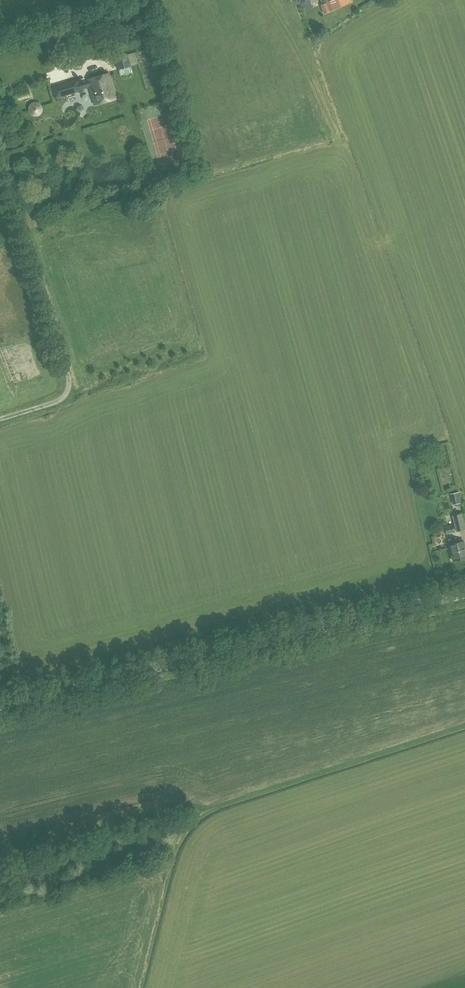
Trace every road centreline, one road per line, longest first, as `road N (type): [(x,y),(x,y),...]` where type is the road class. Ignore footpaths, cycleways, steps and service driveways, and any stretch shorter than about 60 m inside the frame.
road 1 (unclassified): [(0,708),(464,596)]

